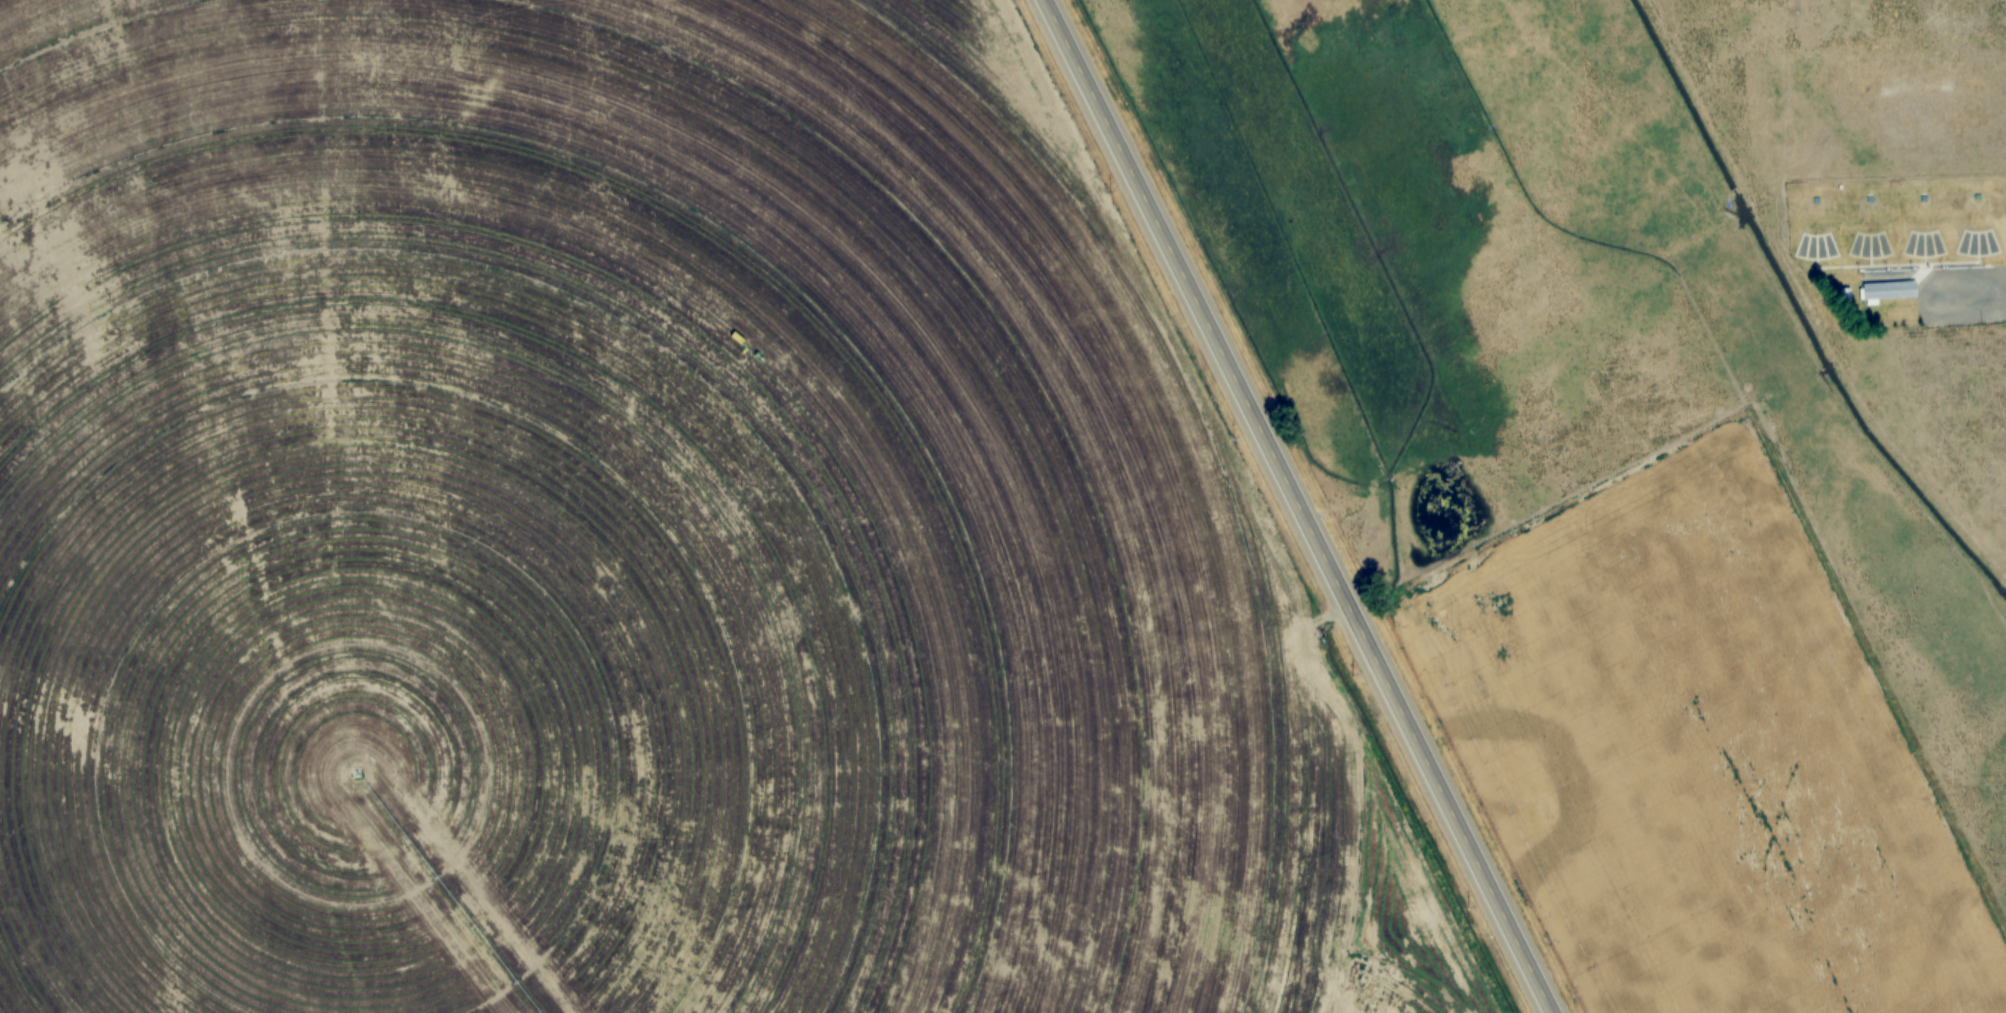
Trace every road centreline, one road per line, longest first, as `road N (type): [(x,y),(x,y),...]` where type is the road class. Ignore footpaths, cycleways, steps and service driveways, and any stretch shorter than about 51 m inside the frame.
road 1 (primary): [(1551,1012),(1043,0)]

